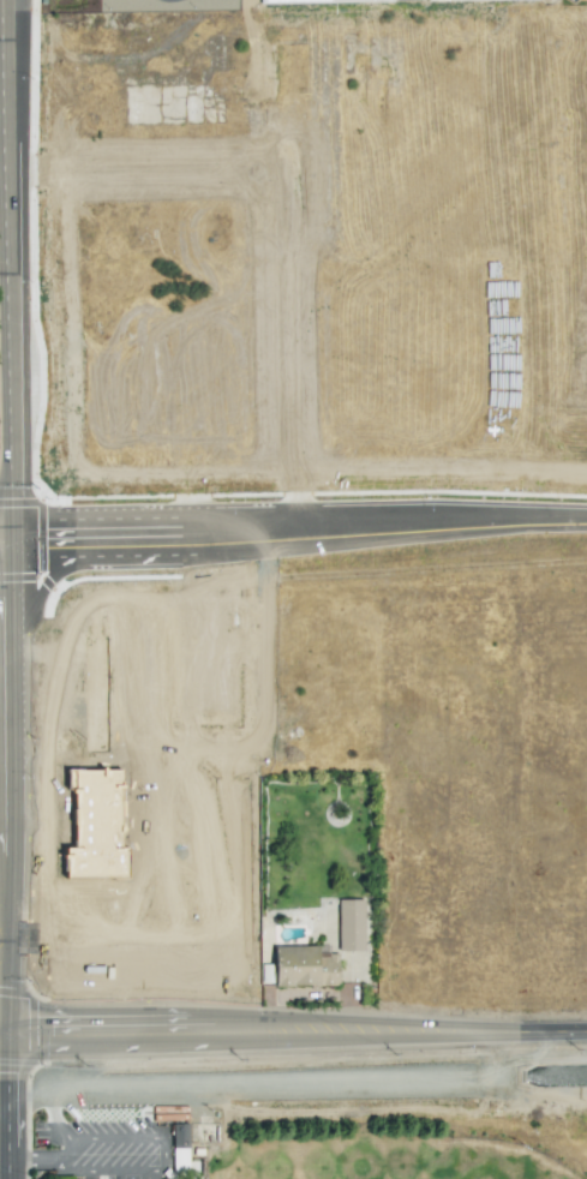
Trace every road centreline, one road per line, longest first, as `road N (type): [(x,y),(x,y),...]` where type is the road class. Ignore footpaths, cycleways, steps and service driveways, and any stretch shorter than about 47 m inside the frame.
road 1 (residential): [(0,538),(586,516)]
road 2 (residential): [(586,1017),(0,1019)]
road 3 (residential): [(0,503),(1,0)]

